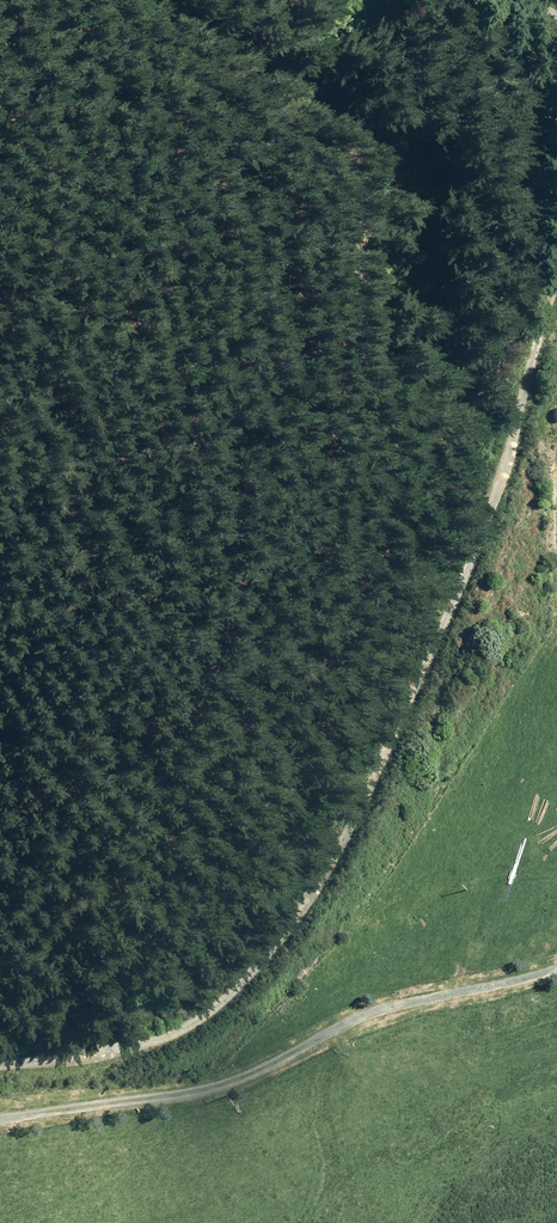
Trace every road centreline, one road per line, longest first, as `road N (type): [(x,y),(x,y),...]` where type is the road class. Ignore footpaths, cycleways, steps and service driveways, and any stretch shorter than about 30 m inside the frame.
road 1 (unclassified): [(0,1063),(146,1041),(210,1010),(259,963),(300,904),(358,808),(493,497),(556,277)]
road 2 (track): [(493,497),(439,369),(416,171),(395,145),(165,0)]
road 3 (track): [(0,1120),(166,1105),(234,1084),(360,1016),(556,970)]

